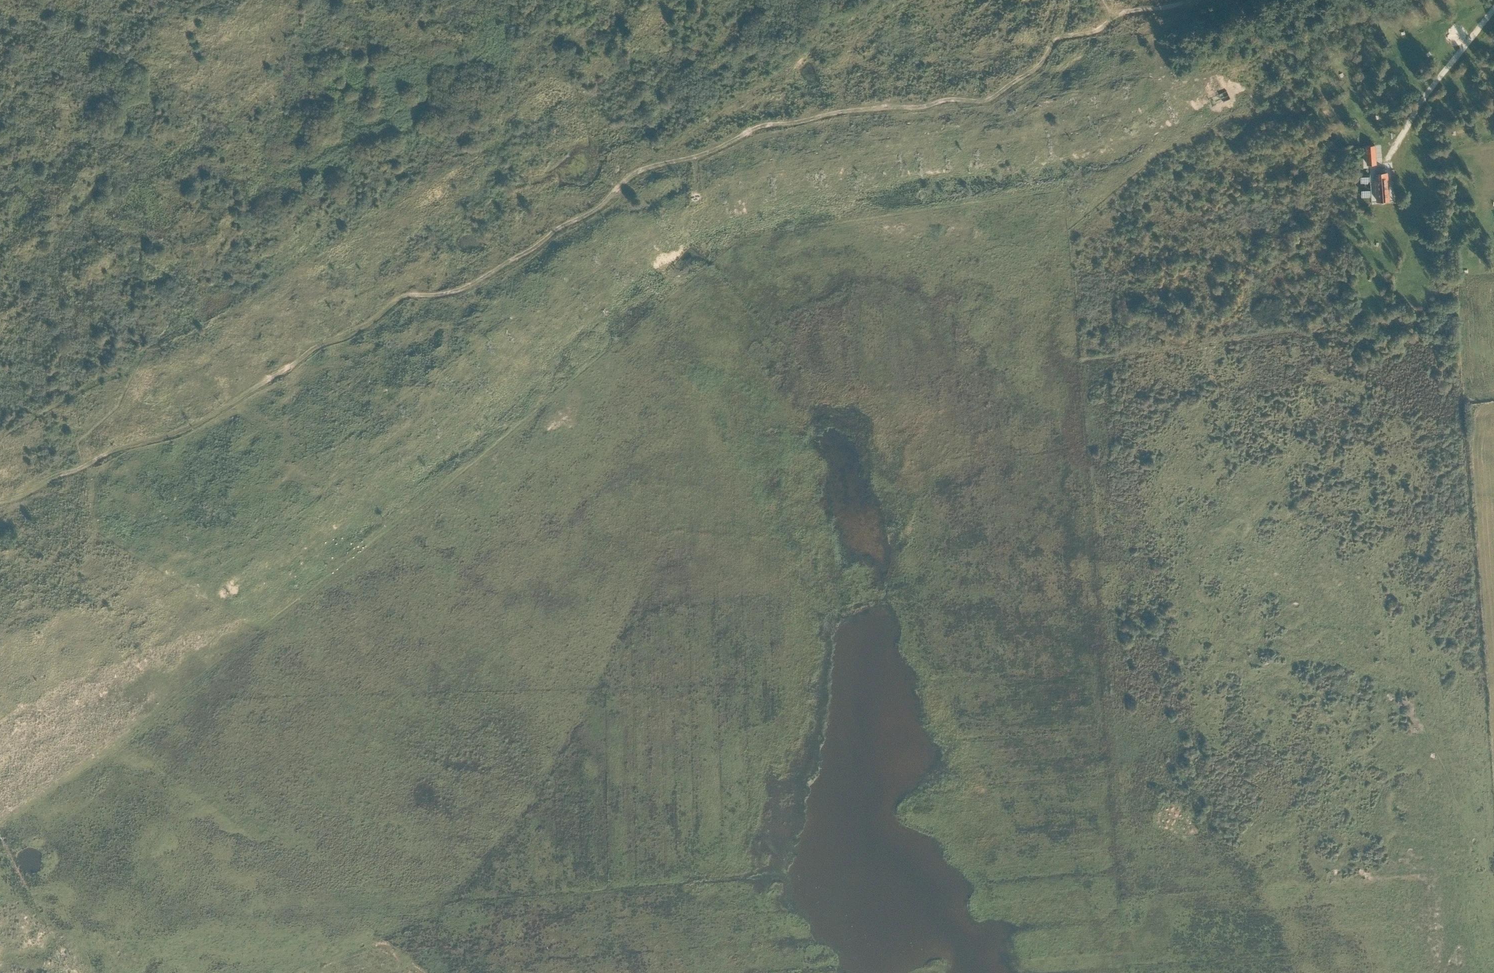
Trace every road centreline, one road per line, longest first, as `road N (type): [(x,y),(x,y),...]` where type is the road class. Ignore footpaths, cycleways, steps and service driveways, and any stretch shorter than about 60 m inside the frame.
road 1 (track): [(1493,3),(1413,99)]

